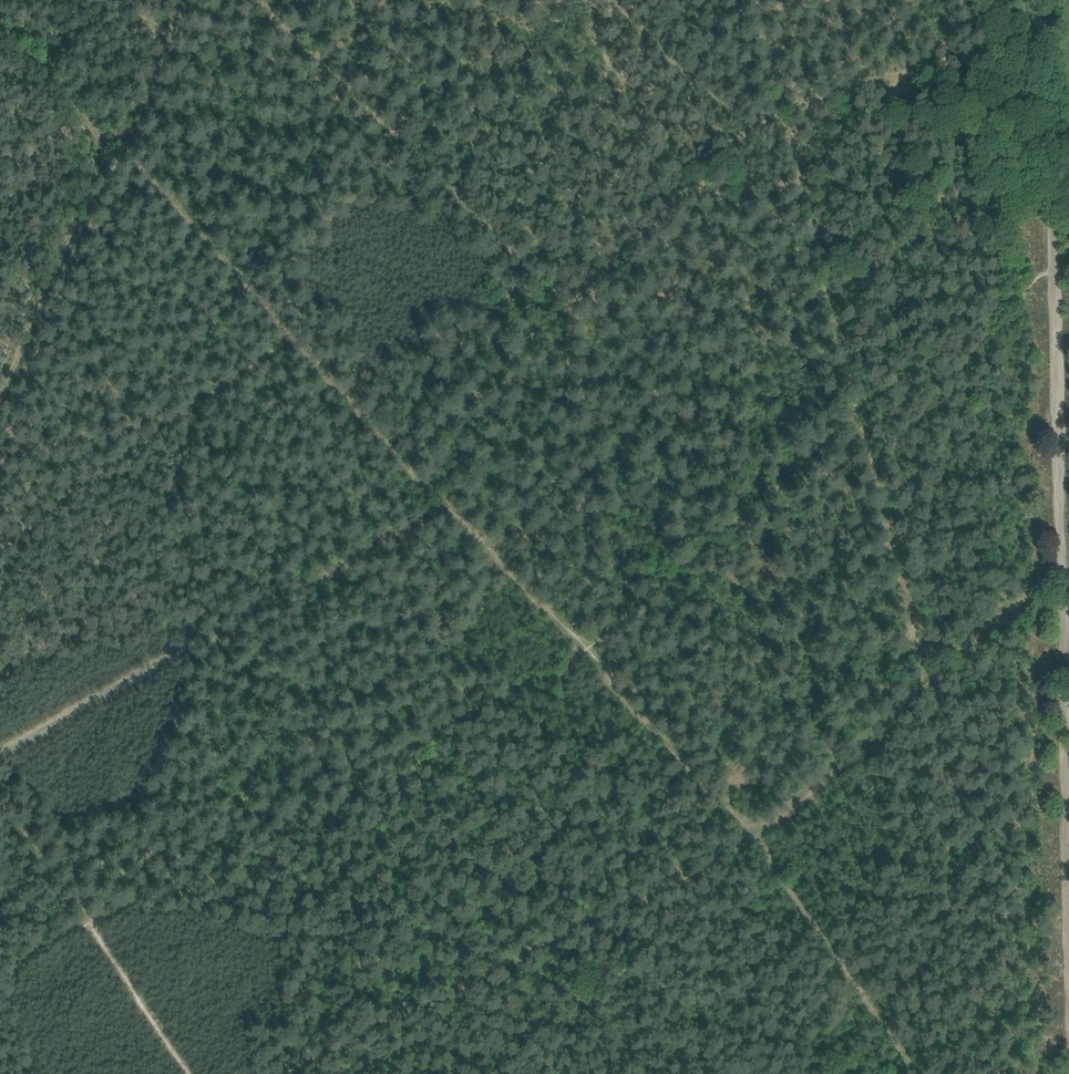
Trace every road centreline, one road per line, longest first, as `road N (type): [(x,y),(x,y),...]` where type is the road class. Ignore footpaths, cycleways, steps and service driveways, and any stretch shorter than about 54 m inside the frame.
road 1 (track): [(1050,149),(1068,1073)]
road 2 (track): [(966,0),(1050,149)]
road 3 (track): [(1050,149),(1046,0)]

